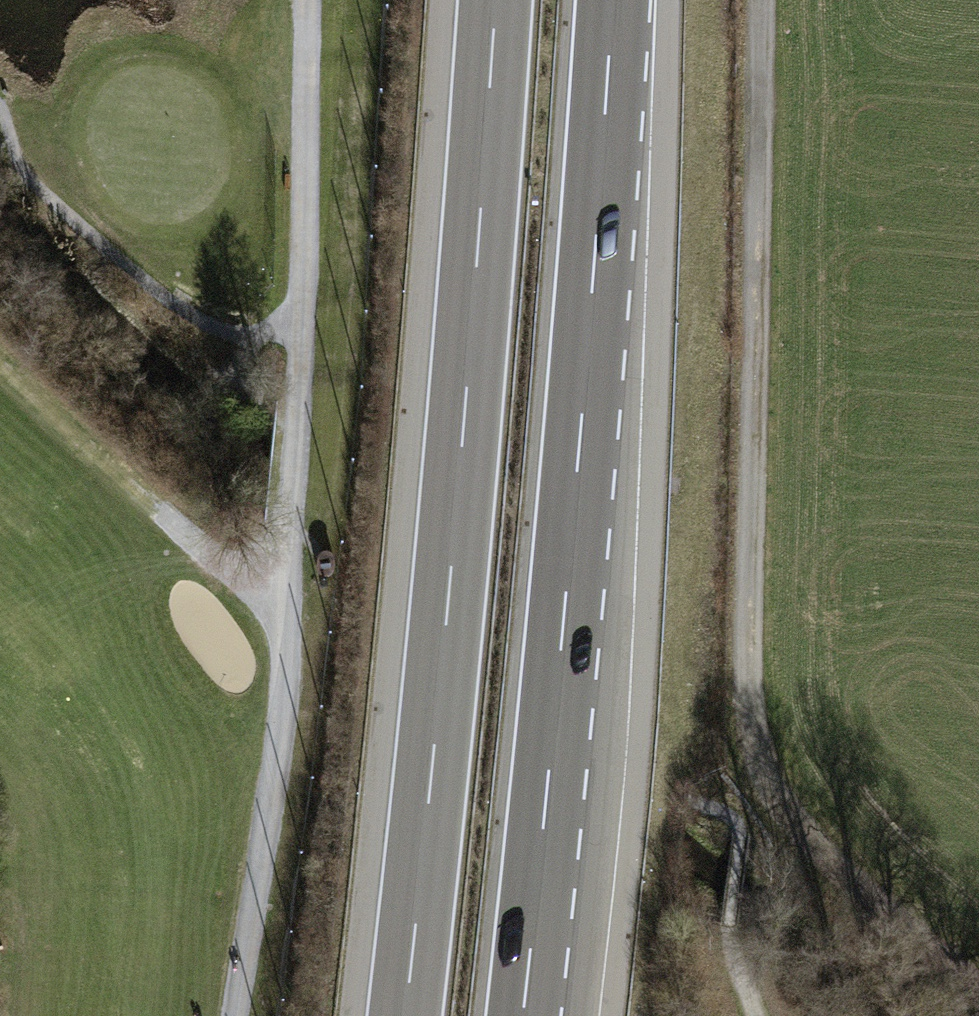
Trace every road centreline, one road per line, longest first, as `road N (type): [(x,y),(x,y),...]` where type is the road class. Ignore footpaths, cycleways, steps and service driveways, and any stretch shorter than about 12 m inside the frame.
road 1 (track): [(760,0),(748,645),(757,745),(777,792),(815,840),(978,987)]
road 2 (track): [(233,1015),(286,633),(305,310),(308,0)]
road 3 (motorway): [(523,1015),(565,621),(612,0)]
road 4 (motorway): [(495,0),(405,1015)]
road 5 (track): [(755,1015),(731,940),(741,837)]

